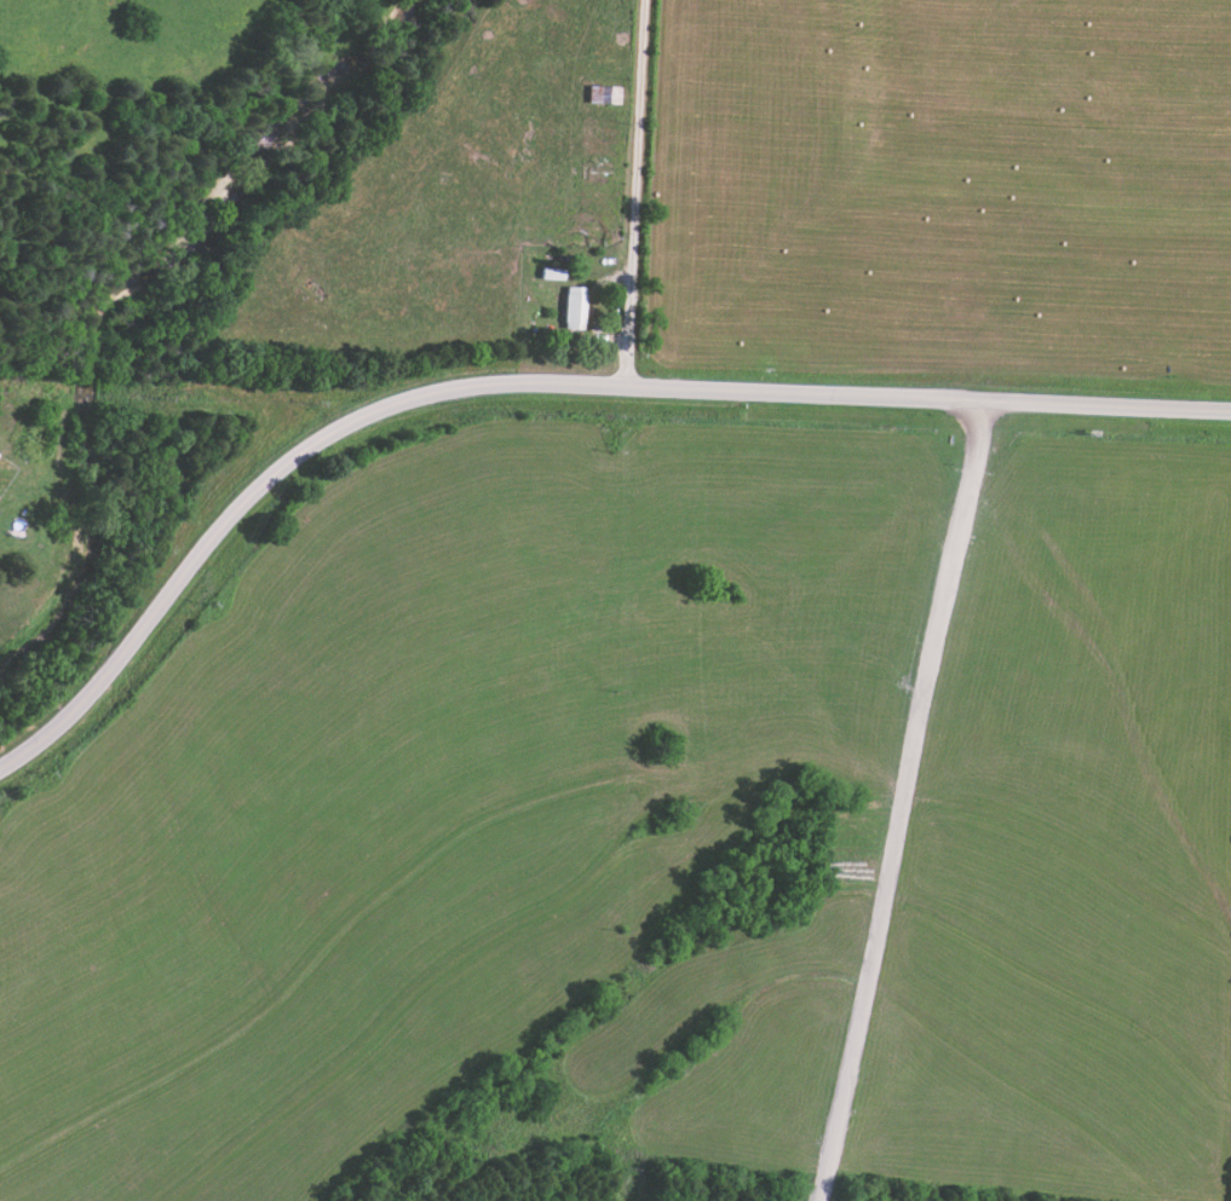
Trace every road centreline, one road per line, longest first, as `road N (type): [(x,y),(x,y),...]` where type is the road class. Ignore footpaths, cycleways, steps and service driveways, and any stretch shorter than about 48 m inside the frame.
road 1 (secondary): [(0,779),(48,744),(115,670),(275,464),(384,400),(639,383),(1230,407)]
road 2 (residential): [(817,1200),(980,443),(1005,398)]

